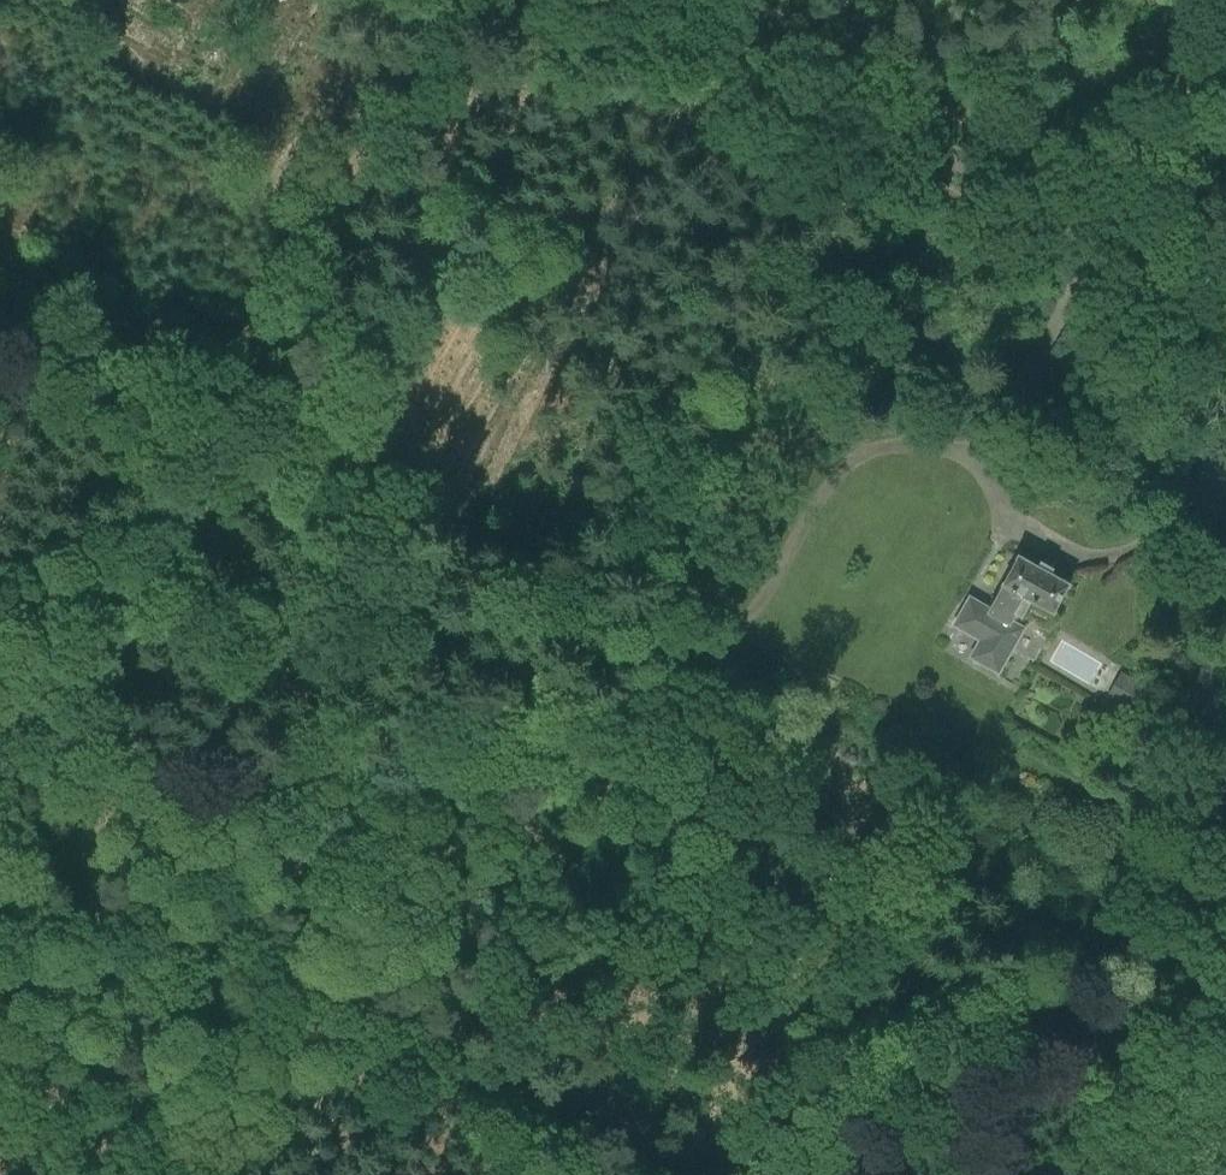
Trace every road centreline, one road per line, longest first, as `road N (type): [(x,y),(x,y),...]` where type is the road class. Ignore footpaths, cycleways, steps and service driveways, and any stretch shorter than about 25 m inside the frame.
road 1 (unclassified): [(1225,316),(678,0)]
road 2 (unclassified): [(0,809),(233,417)]
road 3 (unclassified): [(0,286),(233,417)]

